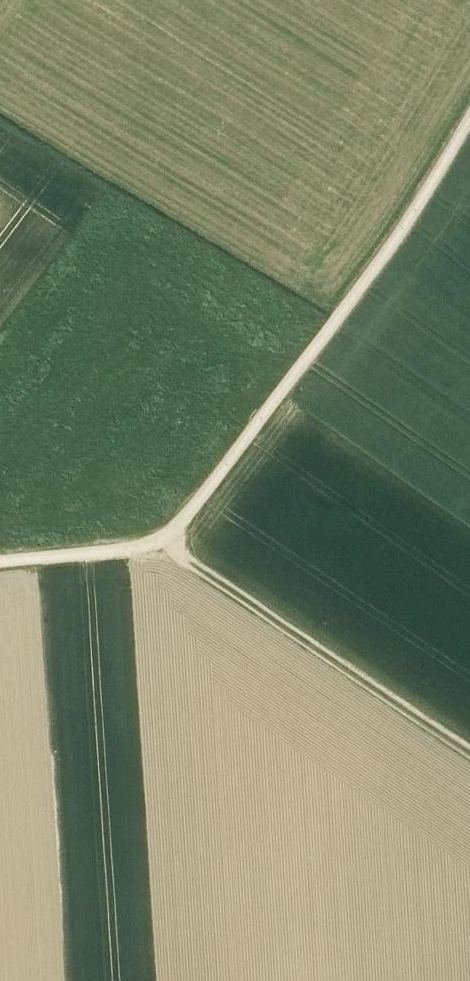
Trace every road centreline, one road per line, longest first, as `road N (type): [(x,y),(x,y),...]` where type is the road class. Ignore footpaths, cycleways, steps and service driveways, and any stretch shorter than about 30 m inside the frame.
road 1 (track): [(469,120),(389,255),(159,551),(0,566)]
road 2 (track): [(159,551),(469,759)]

